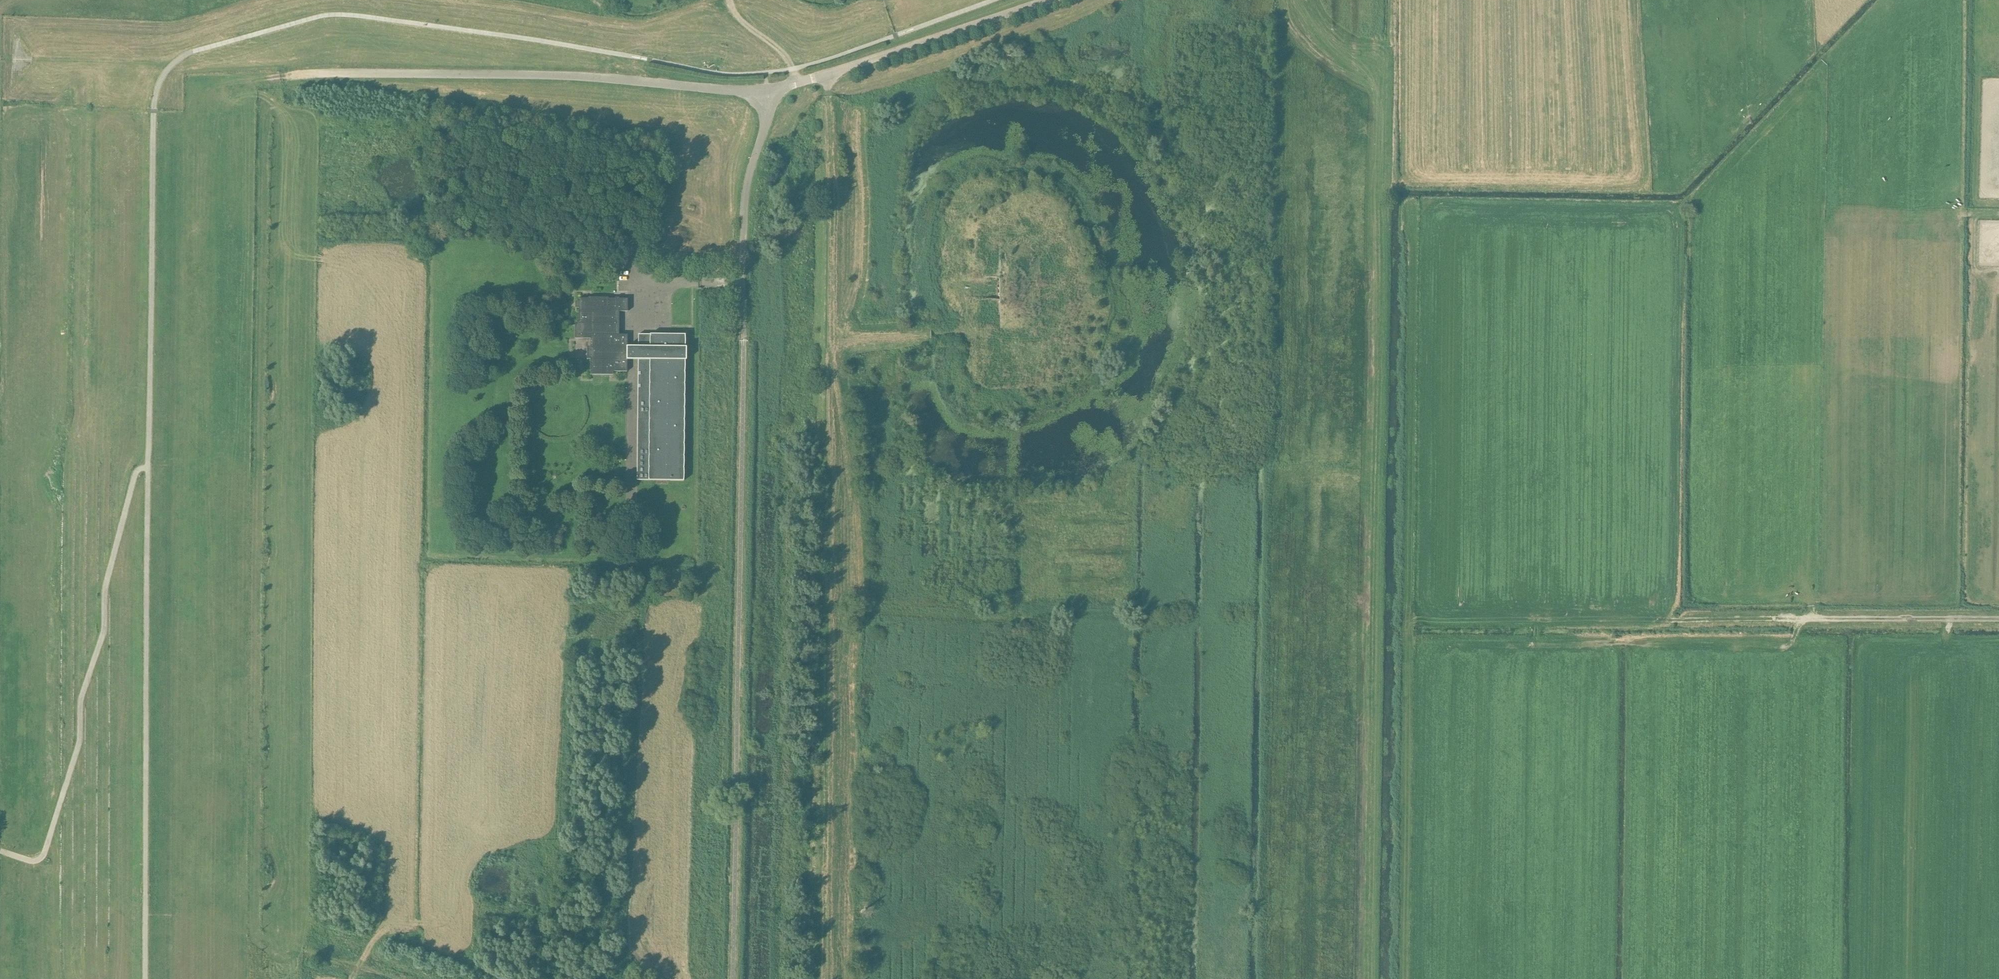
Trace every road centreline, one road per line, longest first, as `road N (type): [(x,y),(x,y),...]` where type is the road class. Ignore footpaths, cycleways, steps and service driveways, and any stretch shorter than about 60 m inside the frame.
road 1 (track): [(825,978),(829,74)]
road 2 (track): [(1129,617),(866,612),(852,469),(831,371)]
road 3 (unclassified): [(281,78),(561,75),(767,89)]
road 4 (unclassified): [(767,89),(1047,0)]
road 5 (unclassified): [(744,286),(745,211),(767,89)]
road 6 (track): [(831,336),(958,335),(962,306)]

